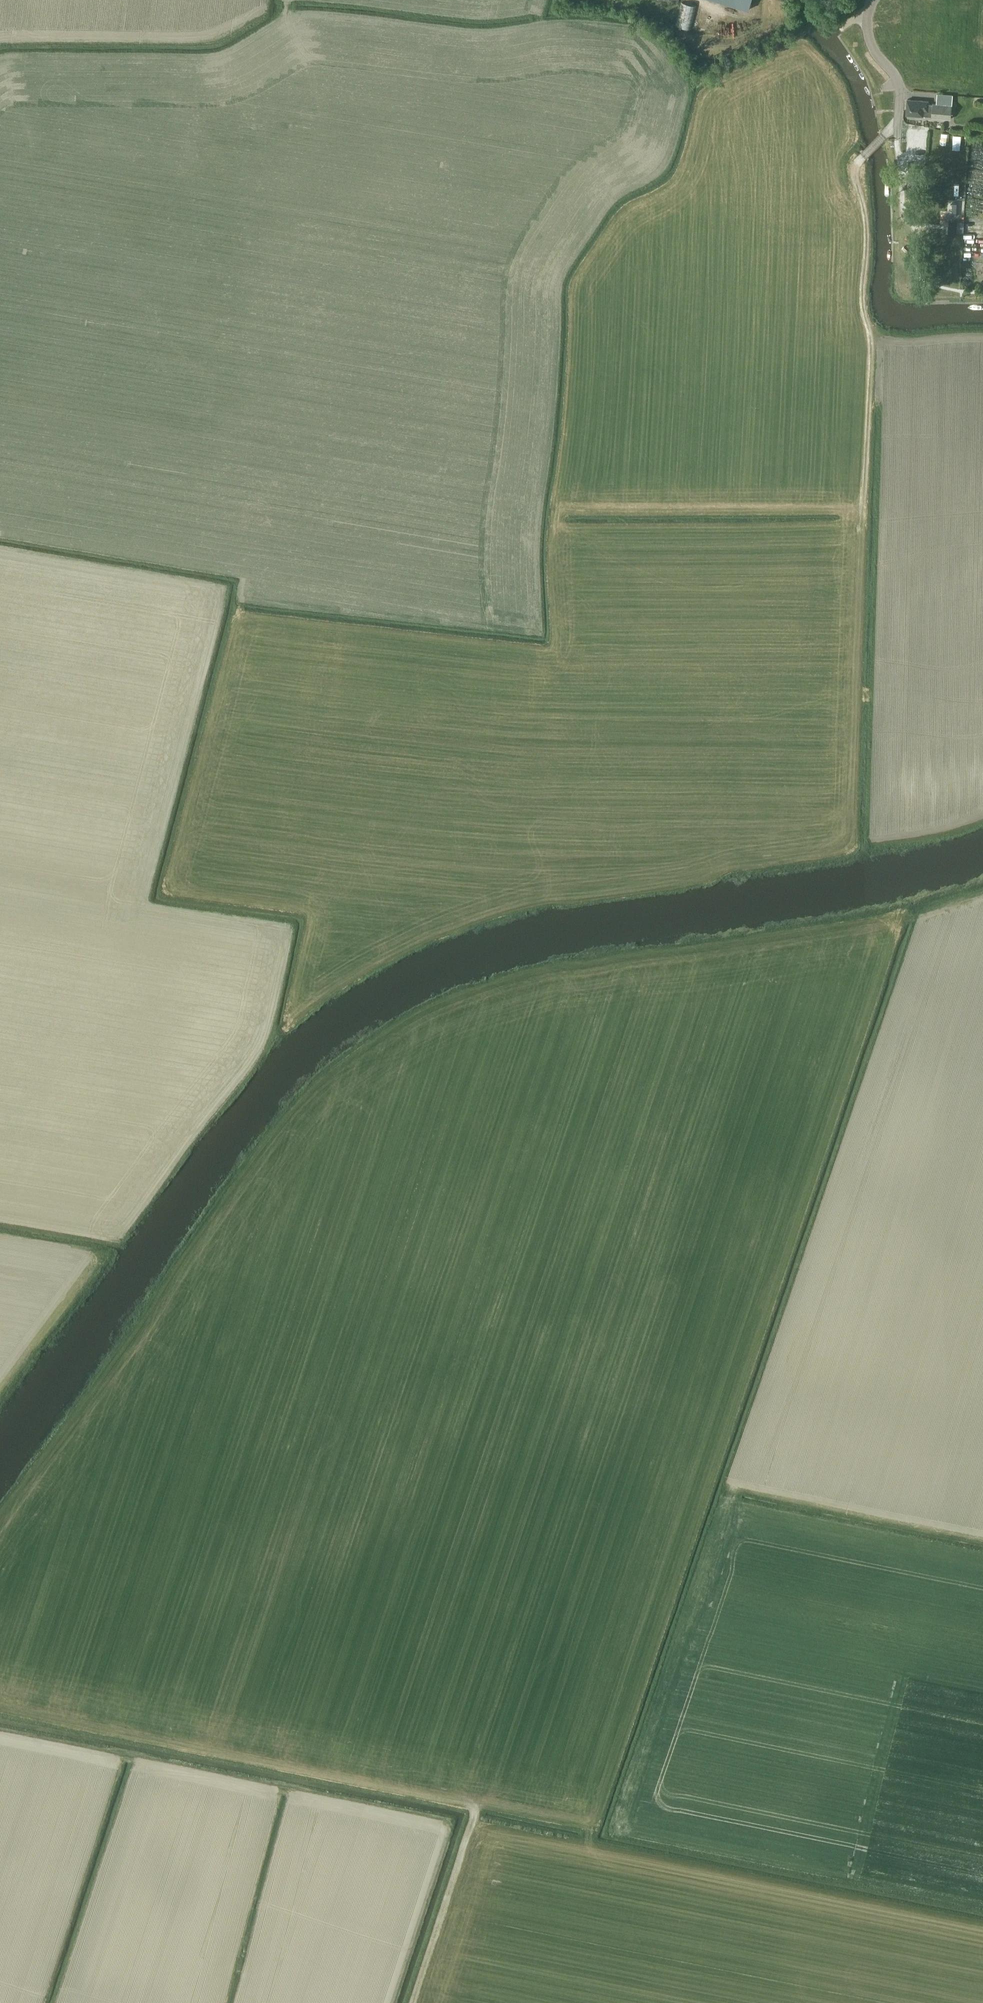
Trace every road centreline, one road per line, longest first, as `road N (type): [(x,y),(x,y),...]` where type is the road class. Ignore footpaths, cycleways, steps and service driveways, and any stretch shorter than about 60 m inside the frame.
road 1 (track): [(860,596),(872,344),(863,308),(868,241),(854,171),(862,157)]
road 2 (track): [(412,2002),(475,1818)]
road 3 (residential): [(862,157),(899,109),(896,78),(868,39),(873,0)]

